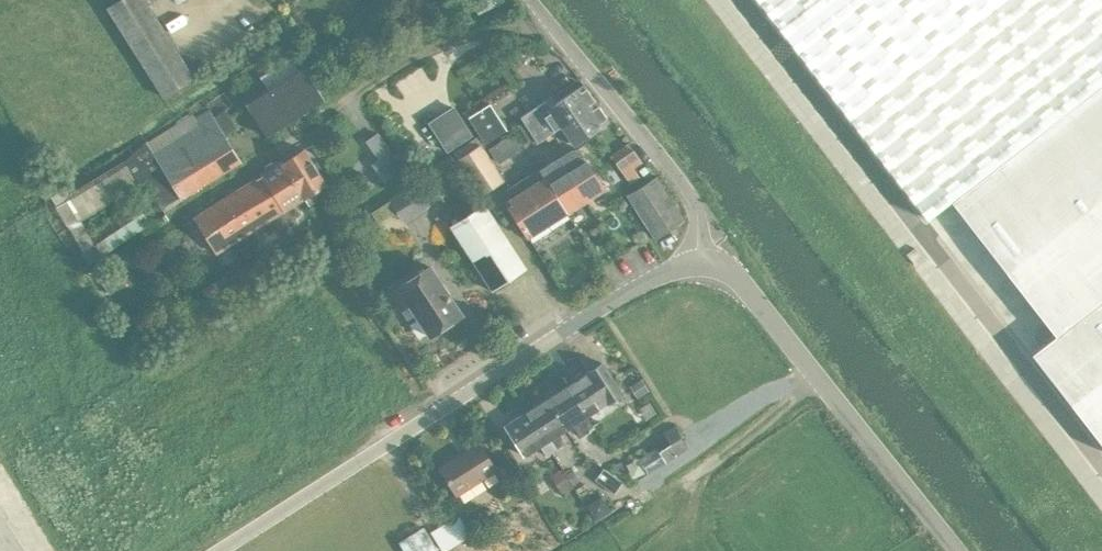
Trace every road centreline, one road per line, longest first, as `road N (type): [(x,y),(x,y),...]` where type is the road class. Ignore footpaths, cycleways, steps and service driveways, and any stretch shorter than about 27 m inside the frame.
road 1 (unclassified): [(218,550),(658,271),(701,261)]
road 2 (unclassified): [(958,550),(748,289),(717,263),(701,261)]
road 3 (unclassified): [(701,261),(696,221),(675,175),(531,0)]

